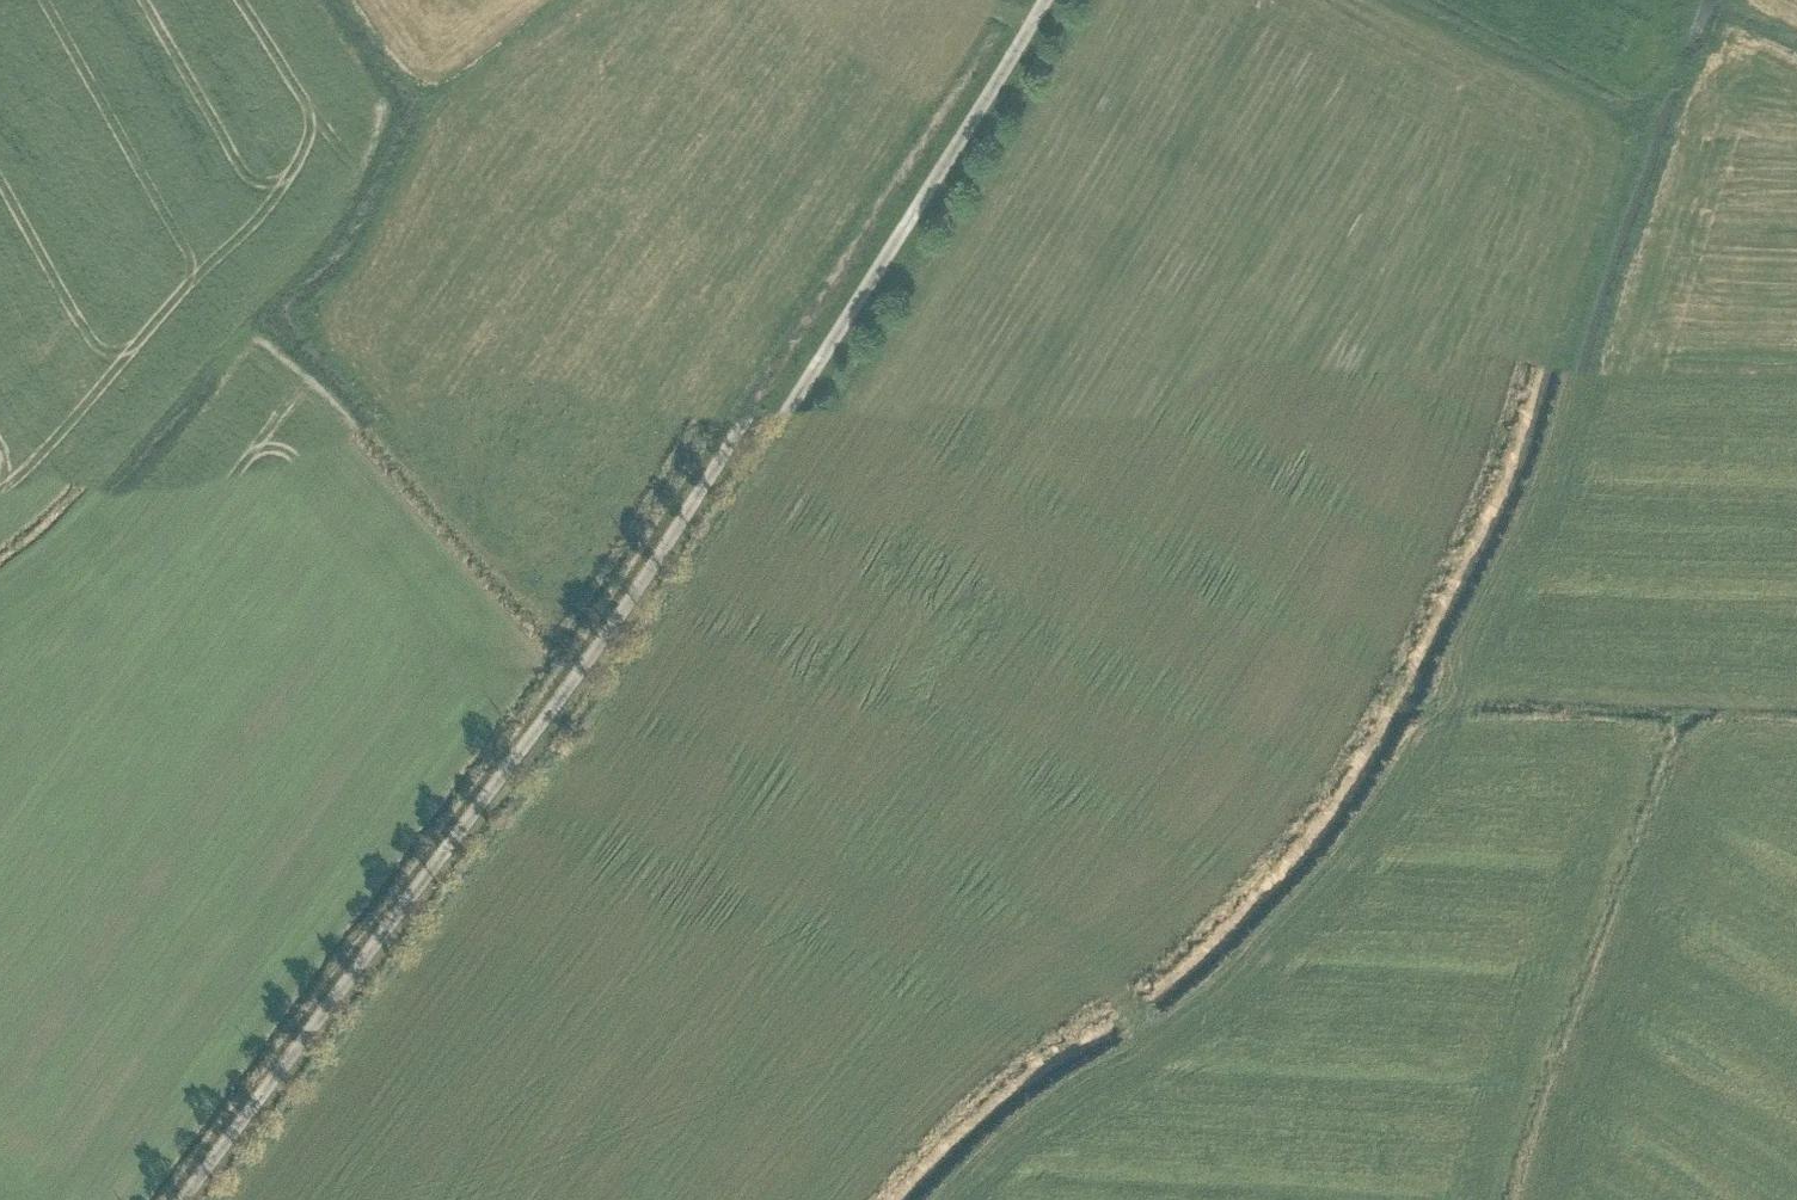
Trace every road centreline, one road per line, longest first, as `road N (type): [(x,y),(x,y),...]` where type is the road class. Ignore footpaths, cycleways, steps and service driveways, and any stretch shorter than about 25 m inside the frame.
road 1 (unclassified): [(198,1199),(371,964),(1005,0)]

